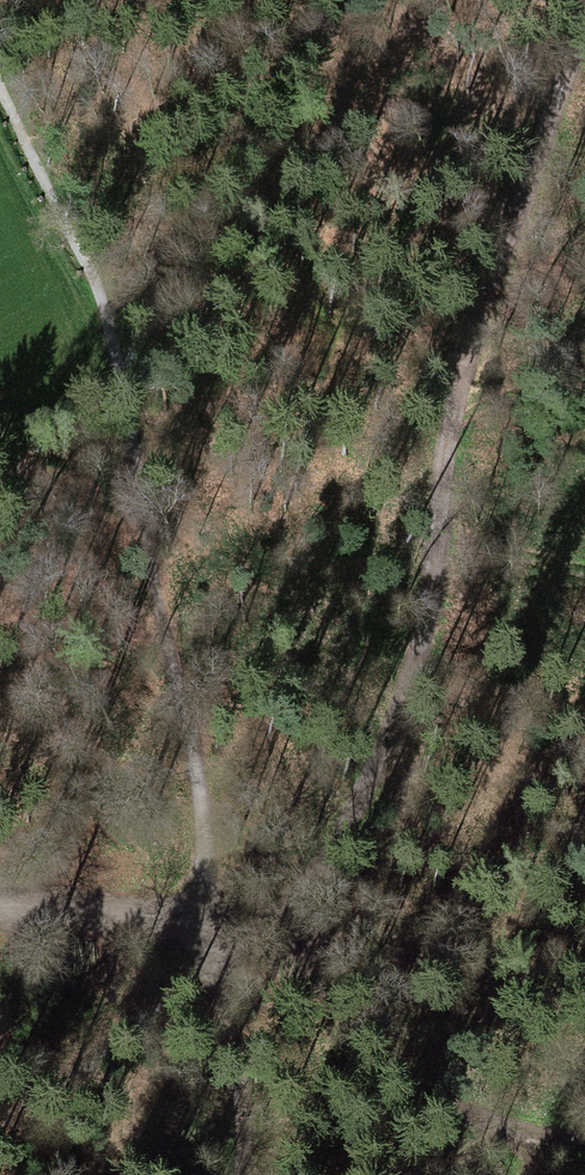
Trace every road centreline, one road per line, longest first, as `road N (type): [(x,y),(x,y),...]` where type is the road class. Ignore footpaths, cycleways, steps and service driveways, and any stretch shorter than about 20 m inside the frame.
road 1 (track): [(0,912),(244,919),(318,873),(358,810),(400,705),(429,585),(468,345),(530,196),(584,33)]
road 2 (track): [(0,78),(130,432),(244,919),(248,1174)]

